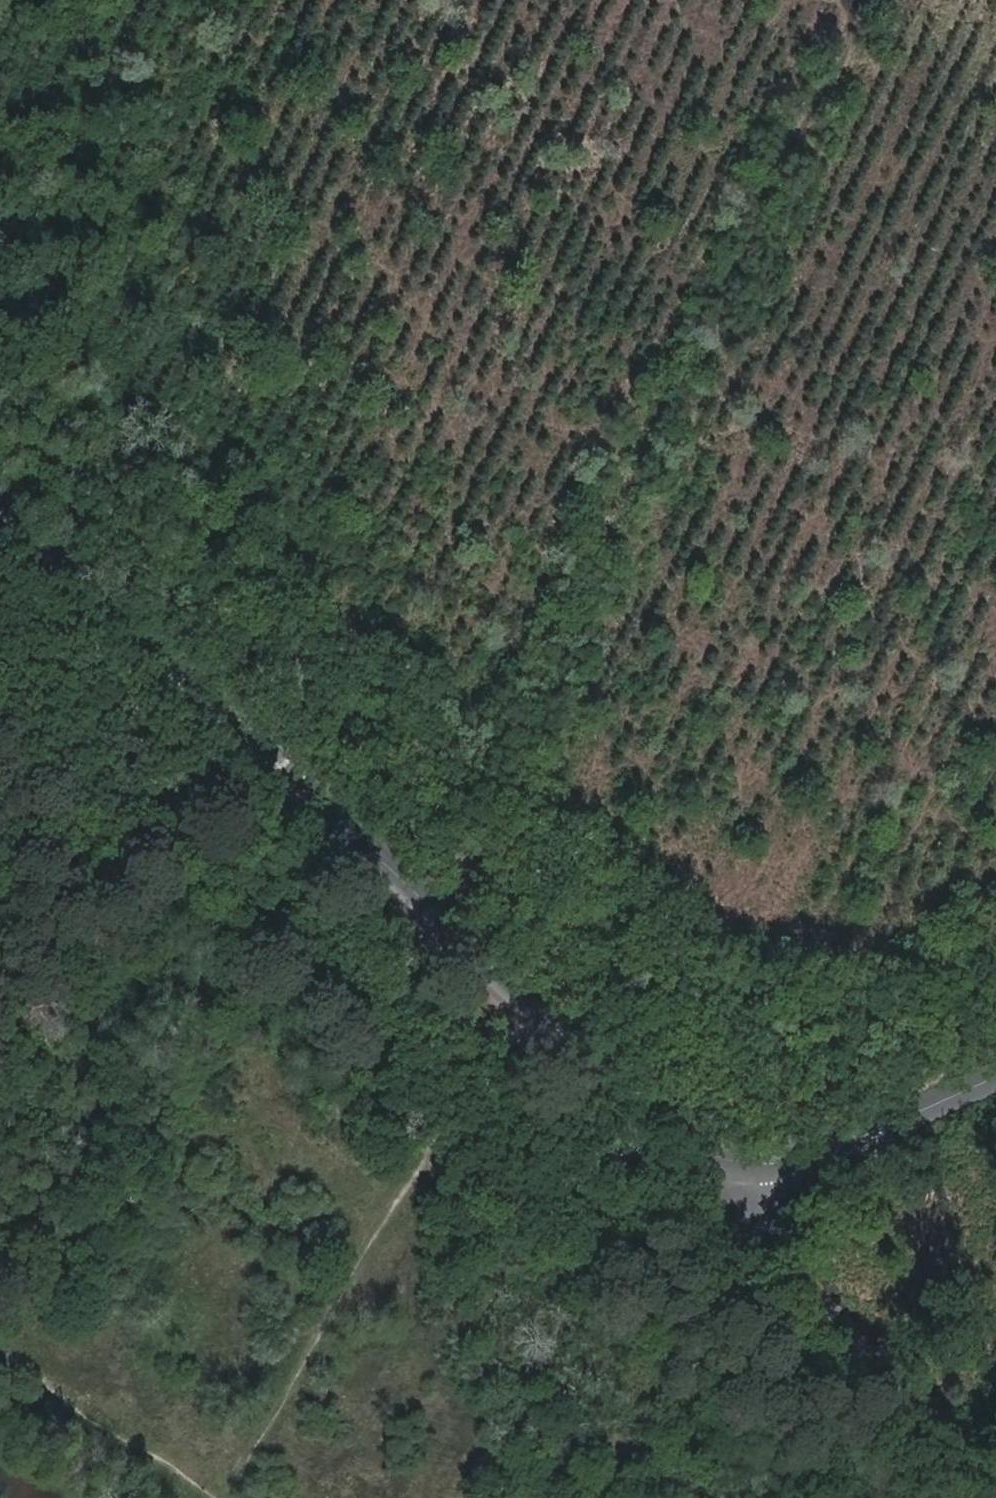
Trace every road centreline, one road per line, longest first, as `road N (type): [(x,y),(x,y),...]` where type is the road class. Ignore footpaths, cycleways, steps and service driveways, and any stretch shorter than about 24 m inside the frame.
road 1 (tertiary): [(740,1171),(700,1156),(661,1125),(0,502)]
road 2 (unclassified): [(958,1497),(945,1455),(738,1189),(740,1171)]
road 3 (tertiary): [(995,1084),(809,1171),(740,1171)]

